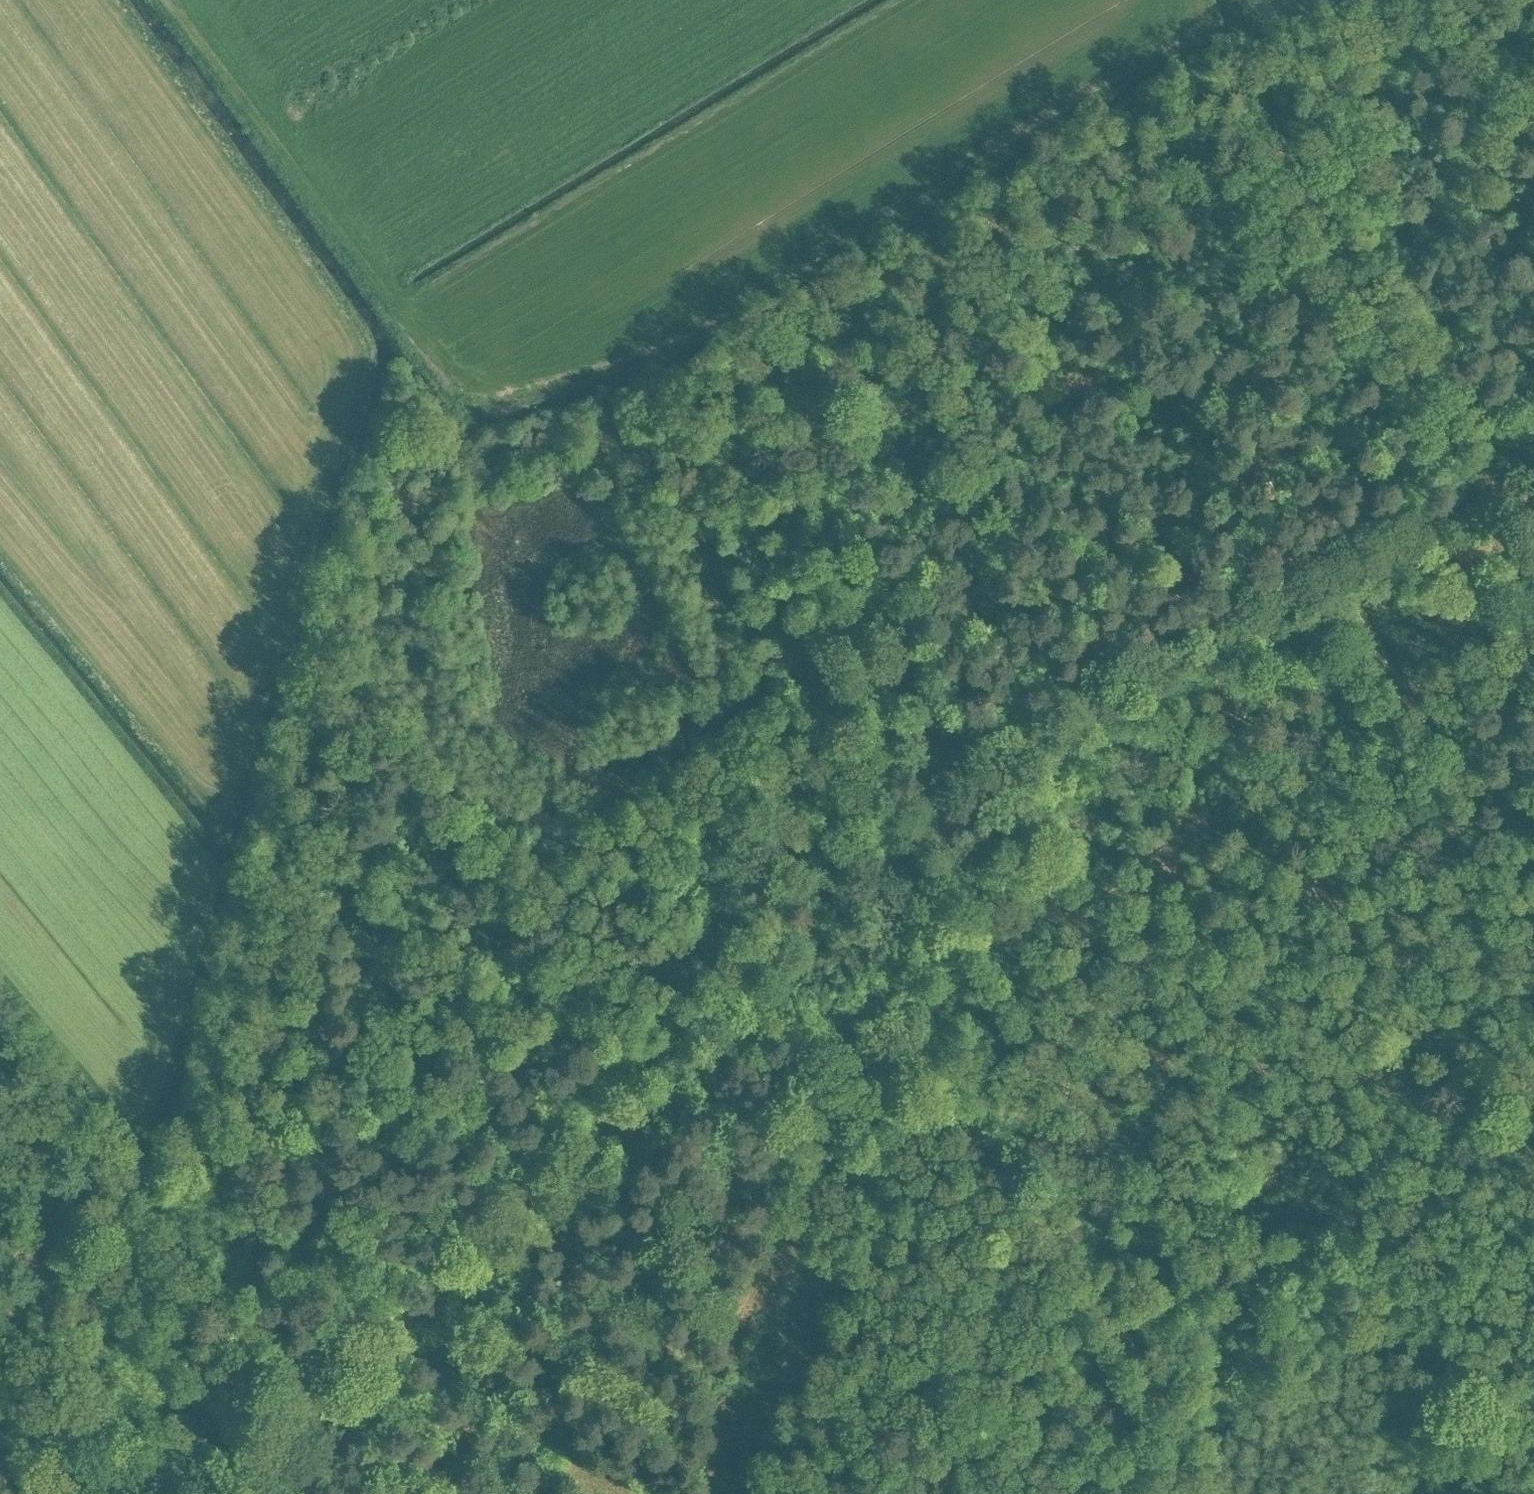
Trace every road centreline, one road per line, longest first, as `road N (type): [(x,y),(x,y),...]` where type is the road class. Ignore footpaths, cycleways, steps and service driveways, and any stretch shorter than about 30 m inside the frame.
road 1 (track): [(1533,481),(1183,657),(1031,743),(209,1493)]

